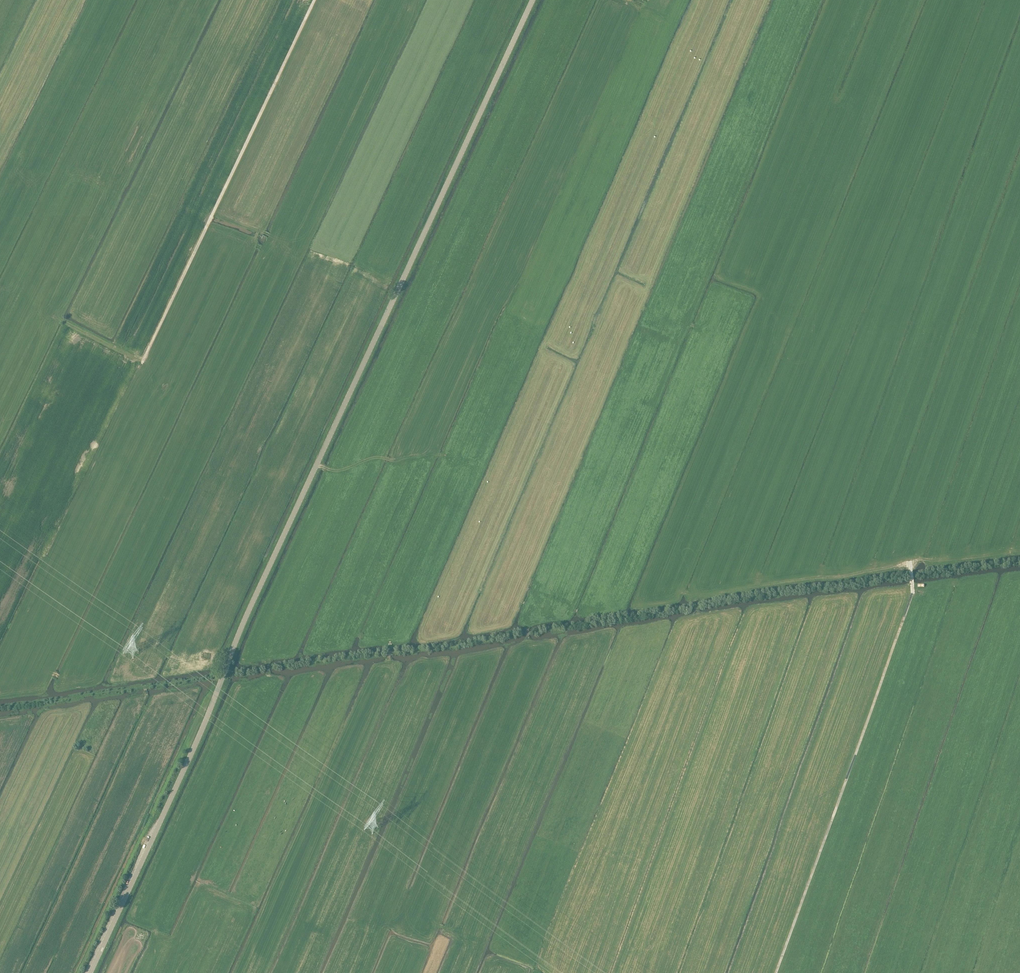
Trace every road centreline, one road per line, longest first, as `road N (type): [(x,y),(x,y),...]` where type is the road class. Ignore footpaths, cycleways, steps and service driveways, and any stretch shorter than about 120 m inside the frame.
road 1 (unclassified): [(532,0),(223,675)]
road 2 (track): [(775,972),(911,596),(911,566),(695,597),(680,590)]
road 3 (track): [(143,362),(316,0)]
road 4 (unclassified): [(90,972),(223,675)]

